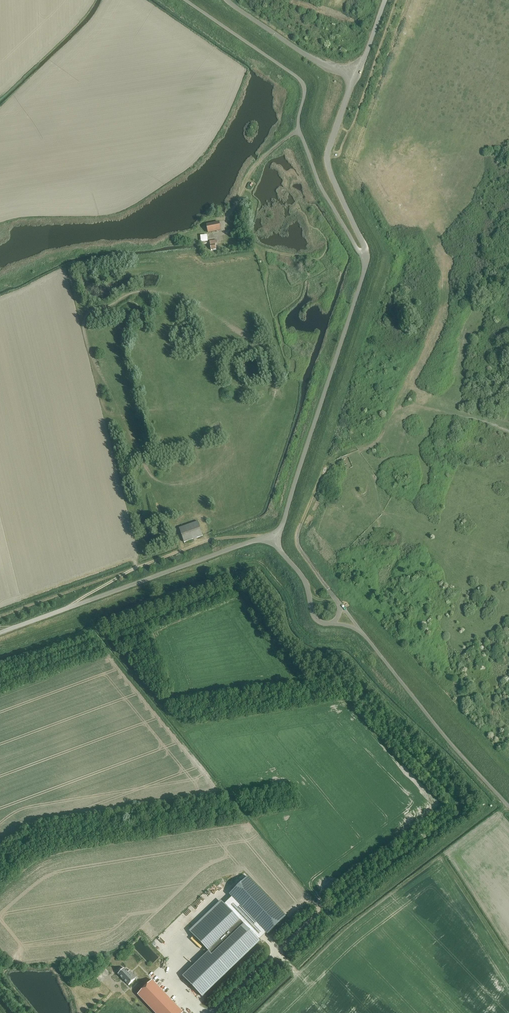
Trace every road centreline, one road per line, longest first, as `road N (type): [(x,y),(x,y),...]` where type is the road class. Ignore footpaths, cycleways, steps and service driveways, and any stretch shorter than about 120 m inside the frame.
road 1 (unclassified): [(276,540),(363,259)]
road 2 (unclassified): [(0,633),(253,541),(276,540)]
road 3 (unclassified): [(508,805),(359,629)]
road 4 (unclassified): [(363,259),(327,157),(354,76)]
road 5 (unclassified): [(185,0),(300,80),(299,129)]
road 6 (unclassified): [(340,603),(297,543),(330,466)]
road 7 (unclassified): [(354,76),(316,61),(228,0)]
road 8 (unclassified): [(363,259),(299,129)]

